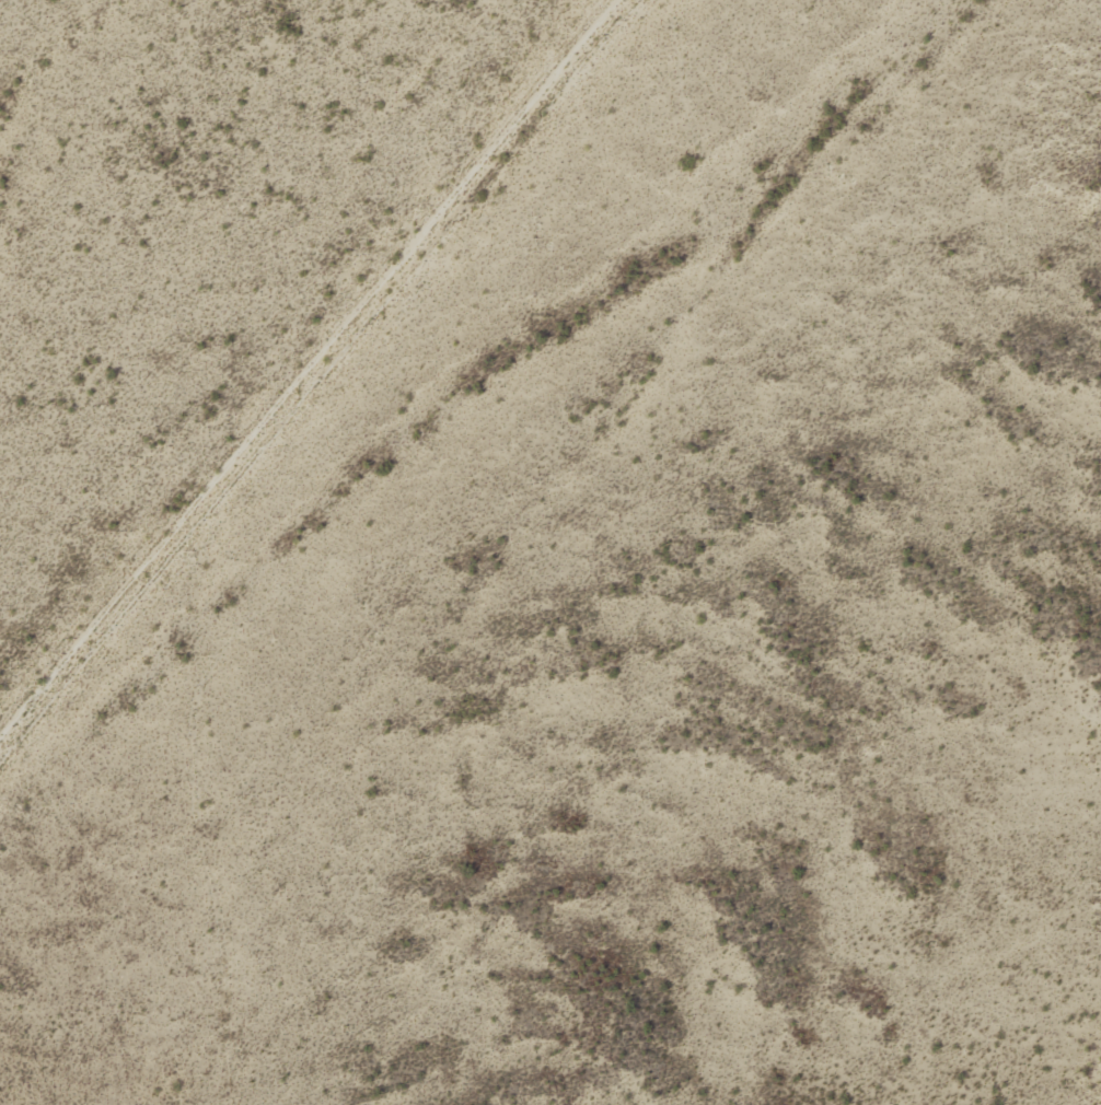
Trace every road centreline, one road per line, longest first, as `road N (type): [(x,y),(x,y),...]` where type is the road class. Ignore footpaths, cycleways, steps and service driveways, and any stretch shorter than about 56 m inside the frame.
road 1 (track): [(0,752),(632,0)]

